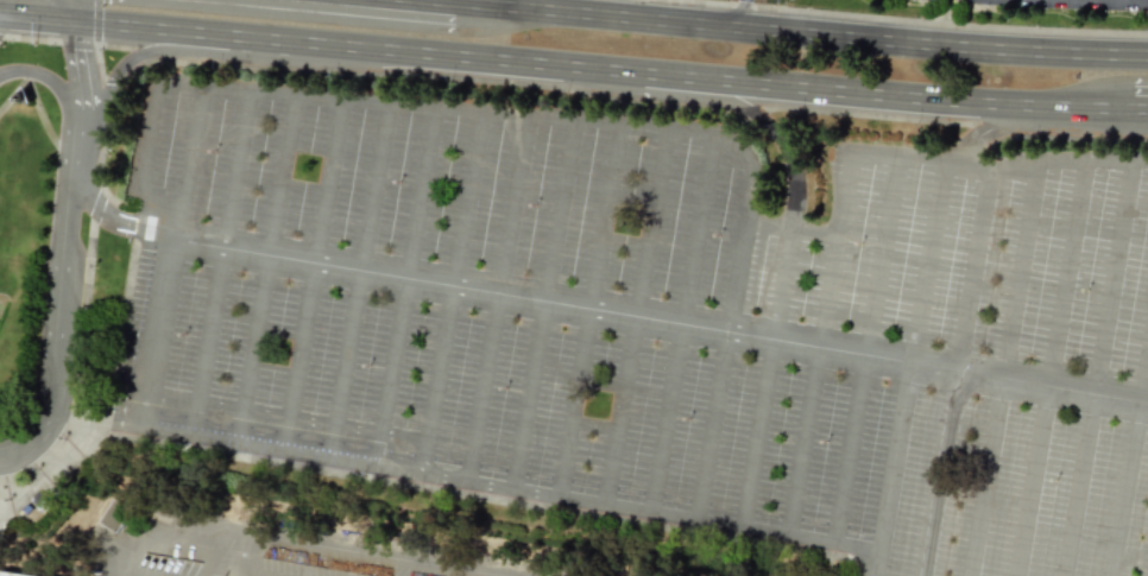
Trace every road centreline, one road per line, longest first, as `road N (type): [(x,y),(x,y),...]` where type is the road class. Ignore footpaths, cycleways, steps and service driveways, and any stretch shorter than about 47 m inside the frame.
road 1 (primary): [(67,20),(938,101),(1135,108)]
road 2 (primary): [(1147,57),(453,1)]
road 3 (primary): [(77,122),(139,55),(227,56),(289,40)]

